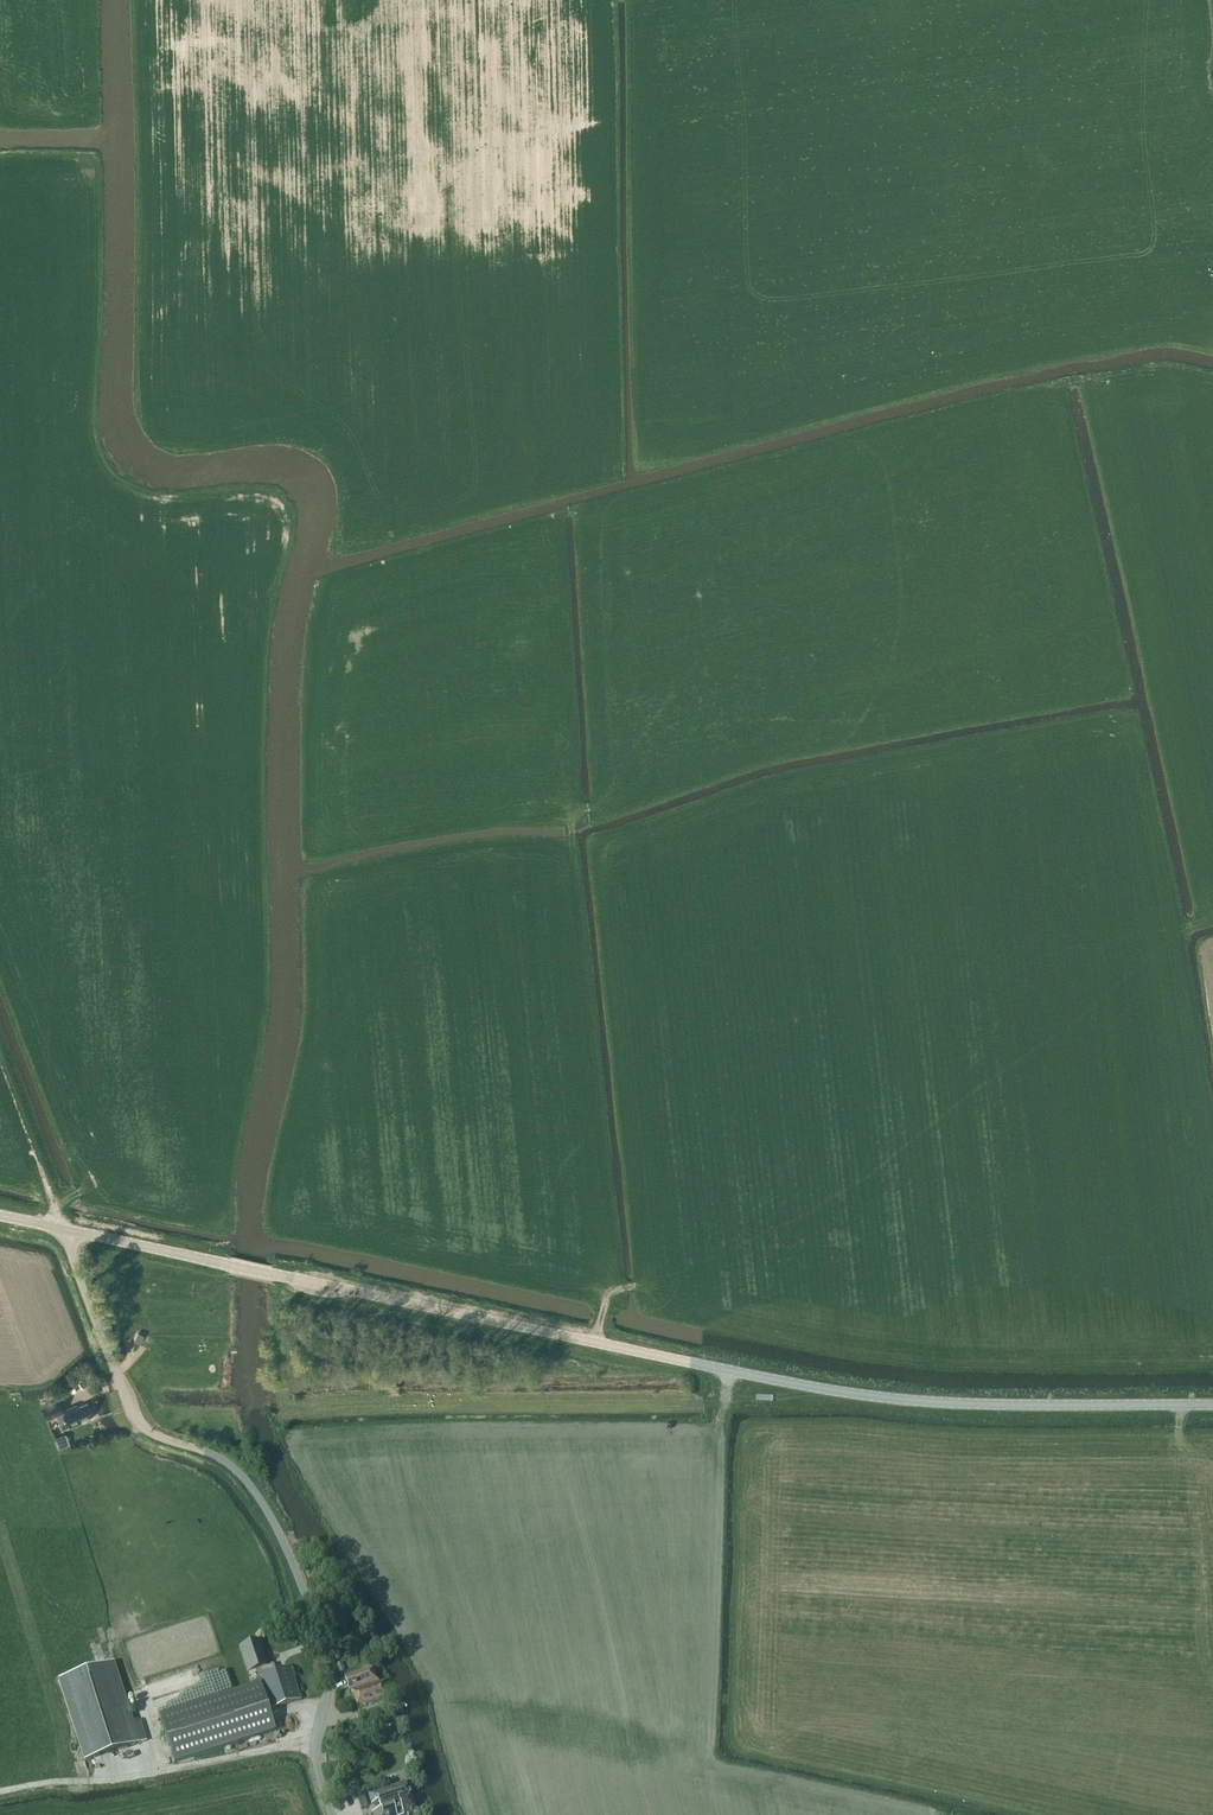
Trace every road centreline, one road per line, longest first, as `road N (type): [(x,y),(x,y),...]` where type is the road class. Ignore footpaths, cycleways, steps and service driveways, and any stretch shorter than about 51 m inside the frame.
road 1 (tertiary): [(1212,1405),(959,1404),(852,1393),(61,1229)]
road 2 (unclassified): [(332,1814),(316,1747),(330,1679),(285,1543),(231,1465),(138,1419),(61,1229)]

